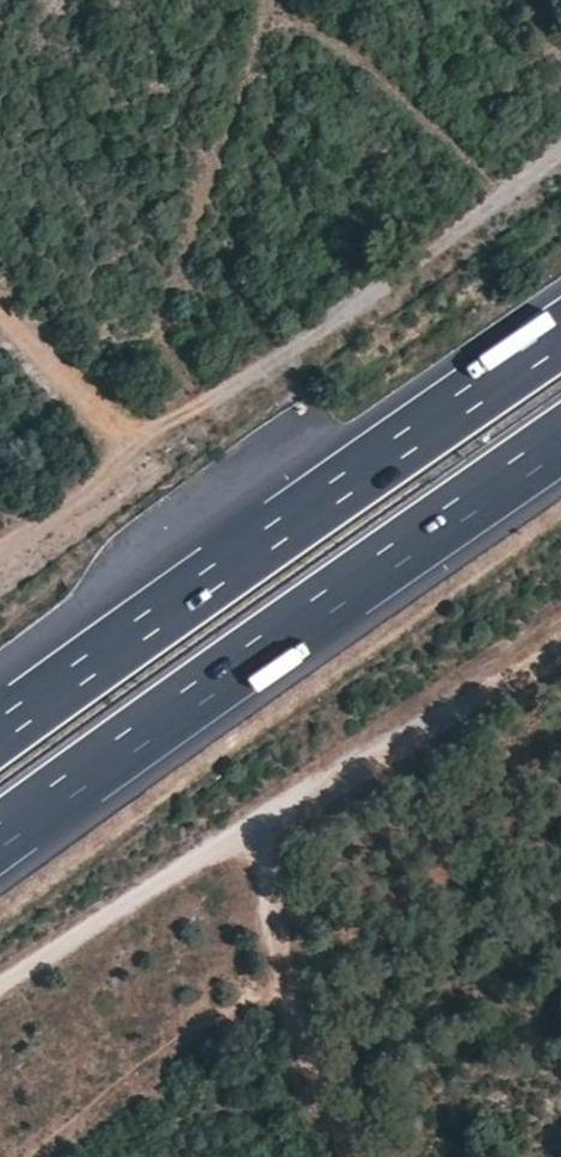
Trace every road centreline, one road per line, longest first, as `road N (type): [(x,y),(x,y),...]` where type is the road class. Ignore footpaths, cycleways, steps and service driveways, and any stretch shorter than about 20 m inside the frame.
road 1 (motorway): [(0,832),(560,438)]
road 2 (motorway): [(560,332),(0,724)]
road 3 (track): [(560,637),(315,786),(0,996)]
road 4 (track): [(136,447),(0,309)]
road 5 (track): [(136,447),(0,549)]

